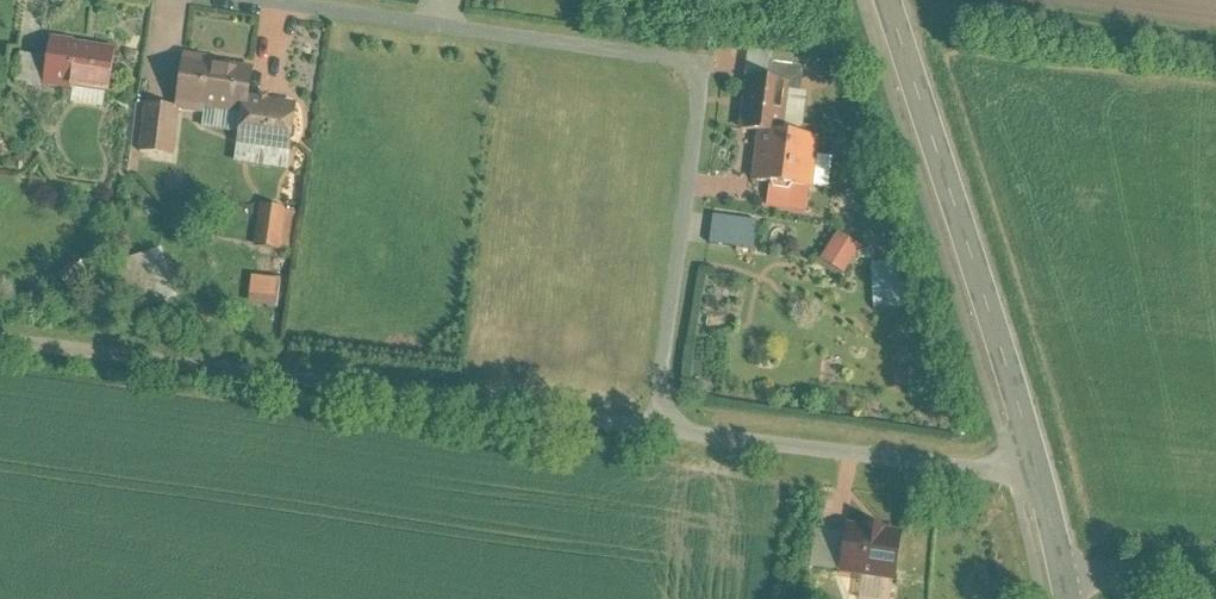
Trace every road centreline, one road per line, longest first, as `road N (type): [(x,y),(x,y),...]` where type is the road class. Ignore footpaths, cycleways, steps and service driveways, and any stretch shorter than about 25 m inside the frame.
road 1 (residential): [(663,421),(702,71),(668,52),(297,0)]
road 2 (tertiary): [(1038,453),(889,0)]
road 3 (track): [(0,344),(461,398)]
road 4 (residential): [(1038,453),(1016,469),(663,421)]
road 5 (residential): [(663,421),(461,398)]
road 6 (residential): [(1065,564),(1215,582)]

